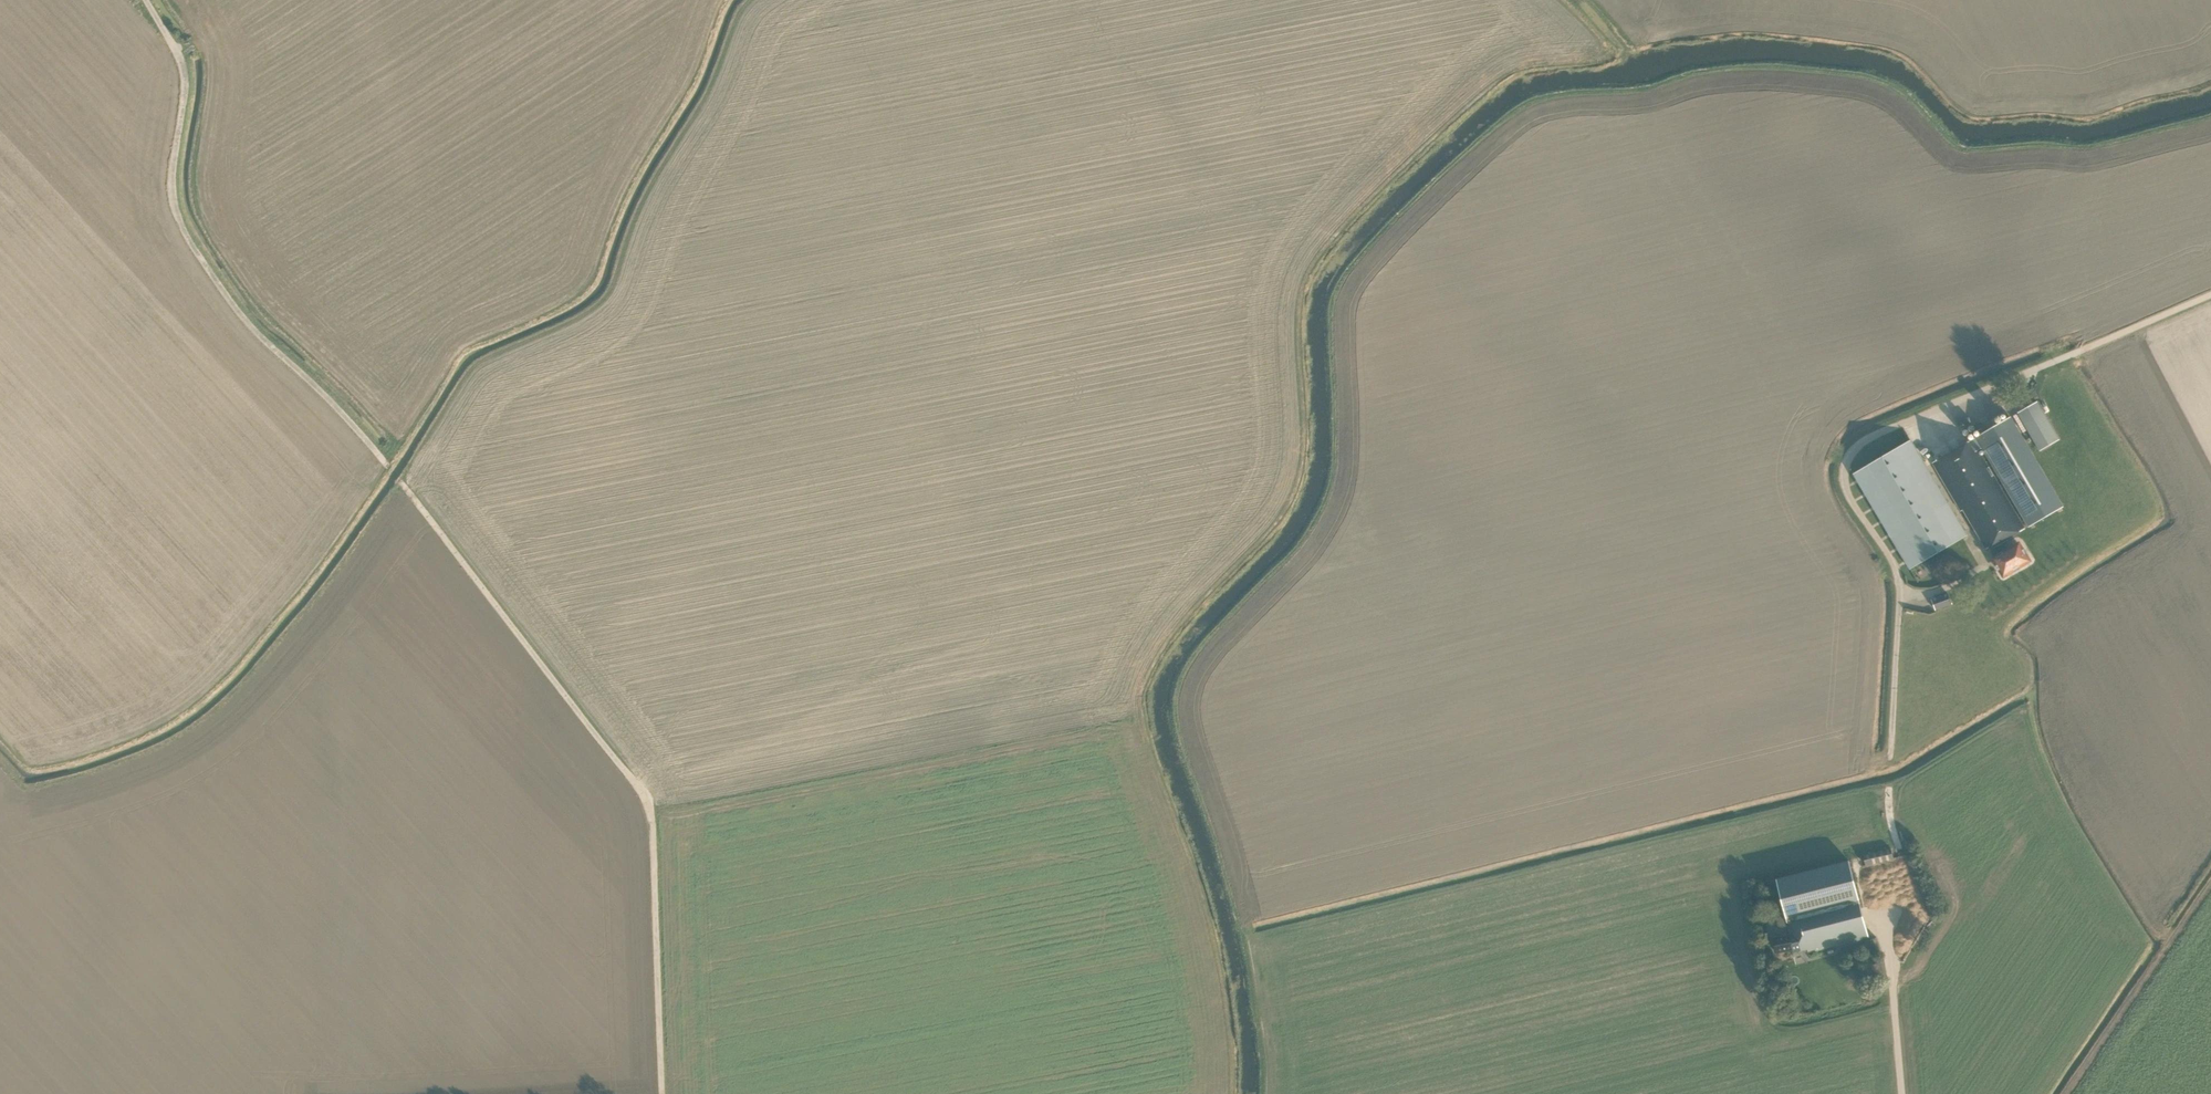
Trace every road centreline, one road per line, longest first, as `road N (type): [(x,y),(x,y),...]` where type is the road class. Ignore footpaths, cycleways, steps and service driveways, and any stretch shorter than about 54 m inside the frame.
road 1 (track): [(1266,1093),(1251,960),(1175,714),(1188,664),(1319,522),(1340,458),(1336,308),(1384,235),(1536,103),(1744,68),(1886,86),(1967,151),(2101,149),(2210,111)]

